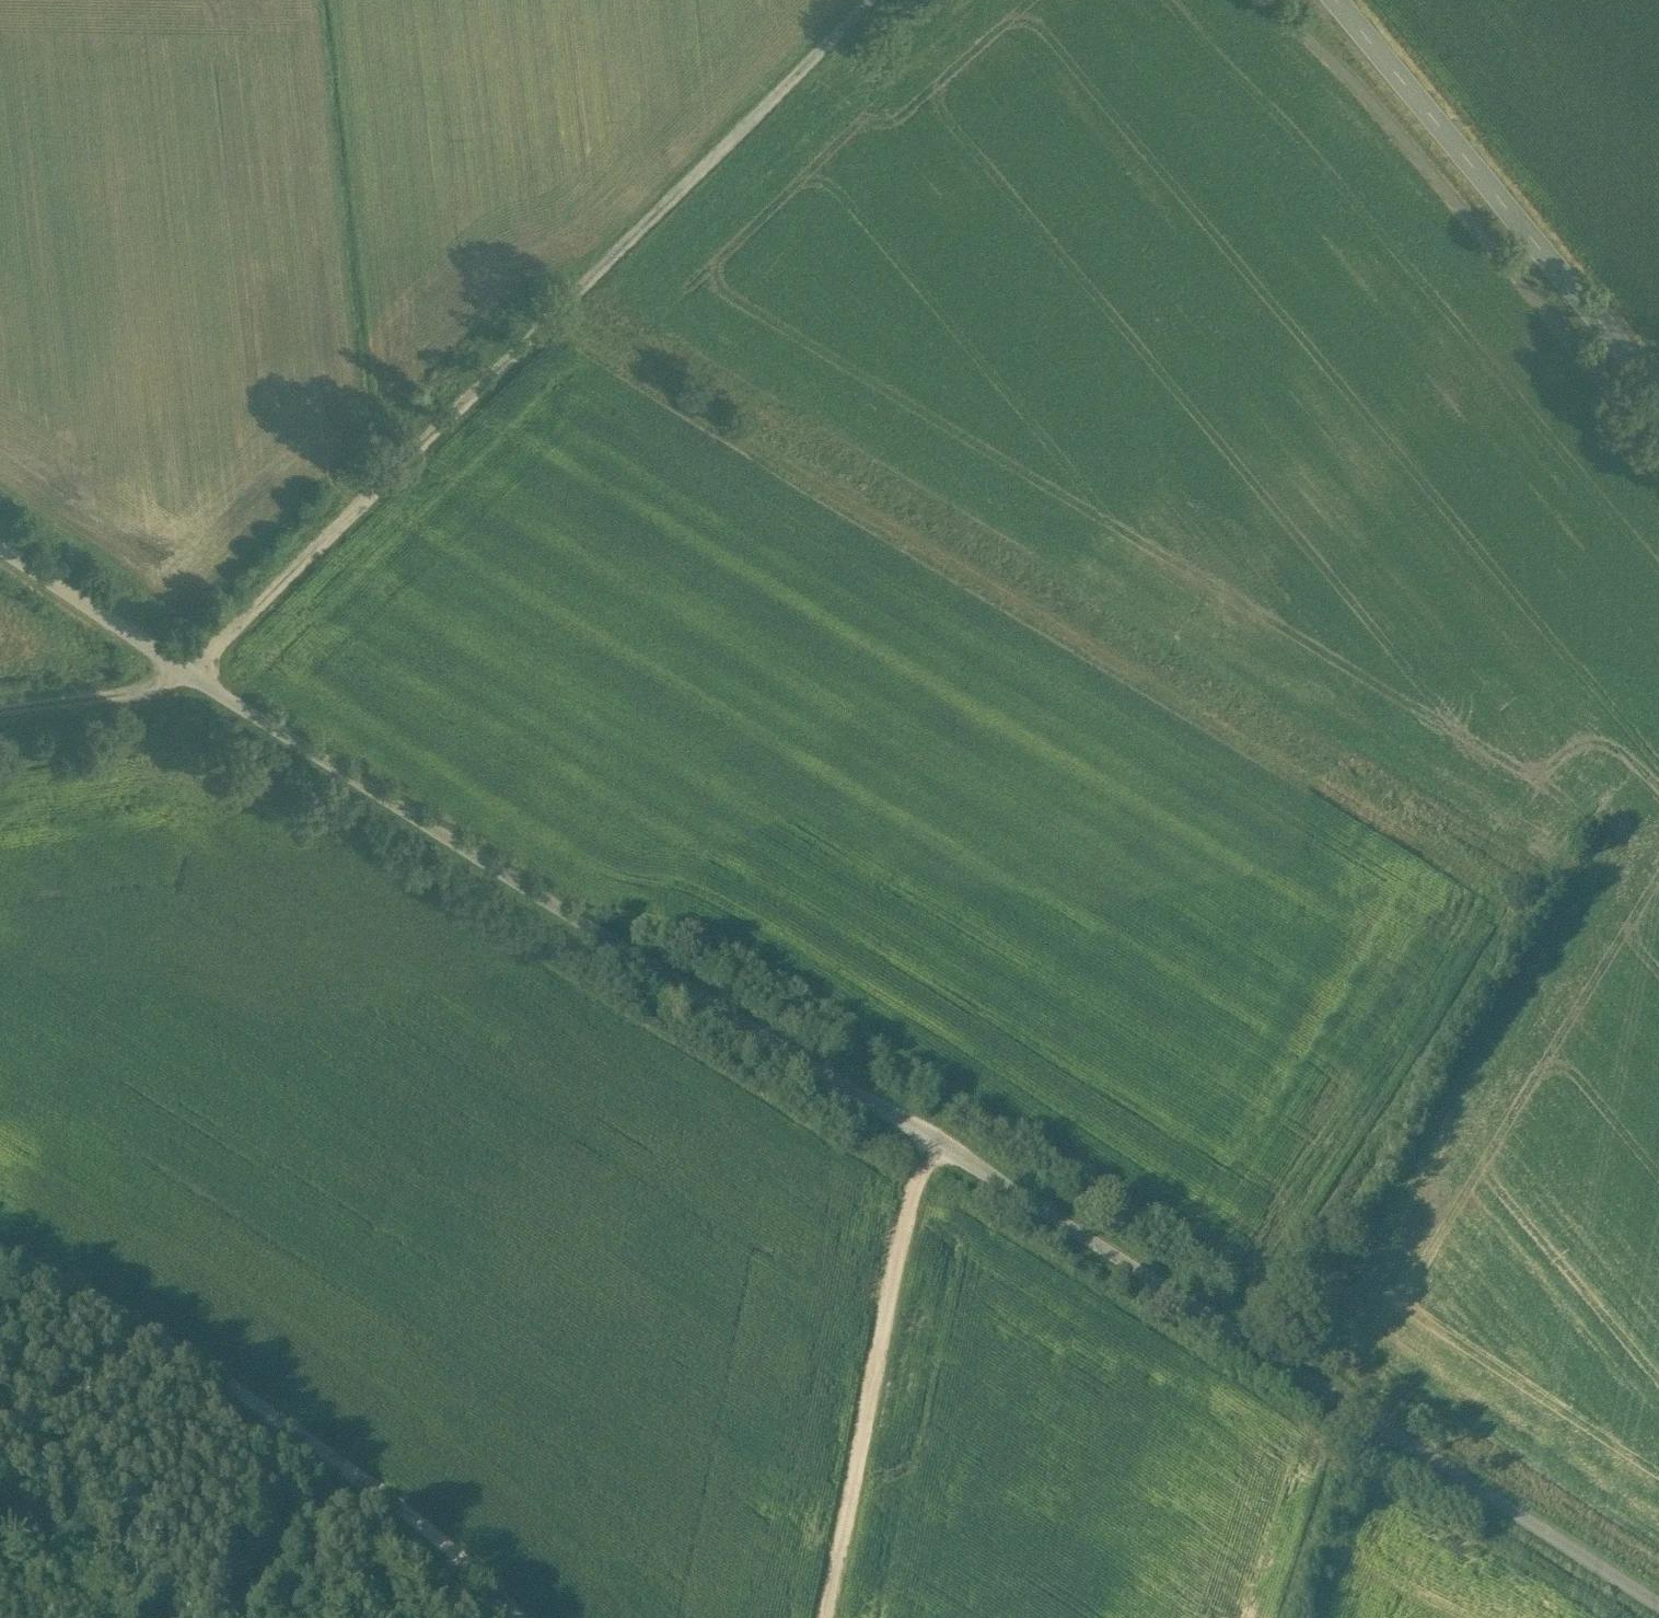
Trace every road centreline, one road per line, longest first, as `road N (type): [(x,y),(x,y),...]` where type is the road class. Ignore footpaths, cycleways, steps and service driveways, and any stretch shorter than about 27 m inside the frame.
road 1 (unclassified): [(1658,1605),(0,544)]
road 2 (track): [(0,713),(161,687),(186,670),(876,0)]
road 3 (track): [(518,1617),(430,1531),(134,1322),(0,1256)]
road 4 (tertiary): [(1658,392),(1336,0)]
road 5 (track): [(931,1138),(915,1168),(894,1270),(837,1617)]

